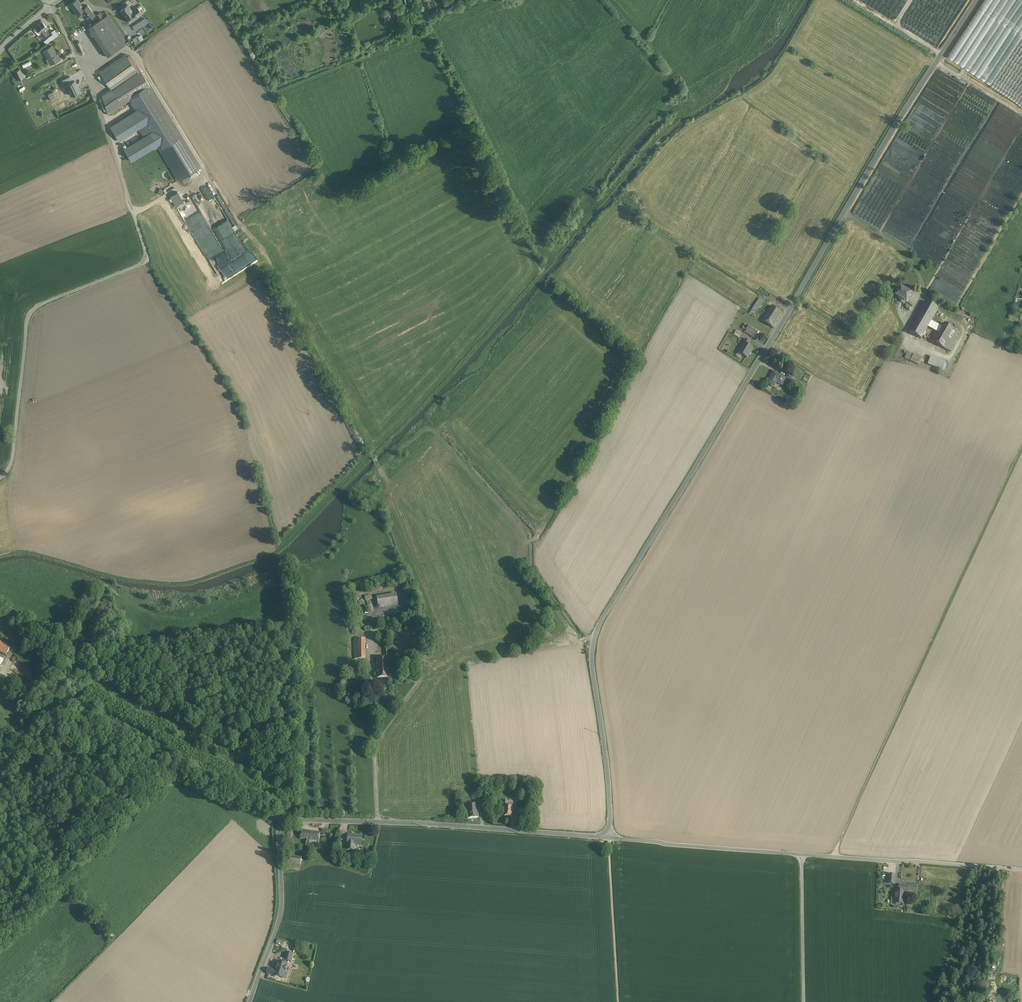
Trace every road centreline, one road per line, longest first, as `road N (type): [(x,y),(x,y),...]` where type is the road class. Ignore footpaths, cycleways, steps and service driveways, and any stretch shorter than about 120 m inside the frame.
road 1 (unclassified): [(979,0),(599,627),(594,661),(609,834)]
road 2 (unclassified): [(53,5),(97,97),(146,256),(138,268),(30,316),(15,462),(0,480)]
road 3 (track): [(1021,447),(834,855)]
road 4 (unclassified): [(609,834),(278,818)]
road 5 (unclassified): [(278,818),(60,712),(29,720),(0,748)]
road 6 (residential): [(1021,869),(802,853)]
road 7 (residential): [(802,853),(609,834)]
road 8 (unclassified): [(278,818),(282,906),(248,1001)]
road 9 (track): [(609,834),(618,1001)]
road 10 (residential): [(801,1001),(802,853)]

